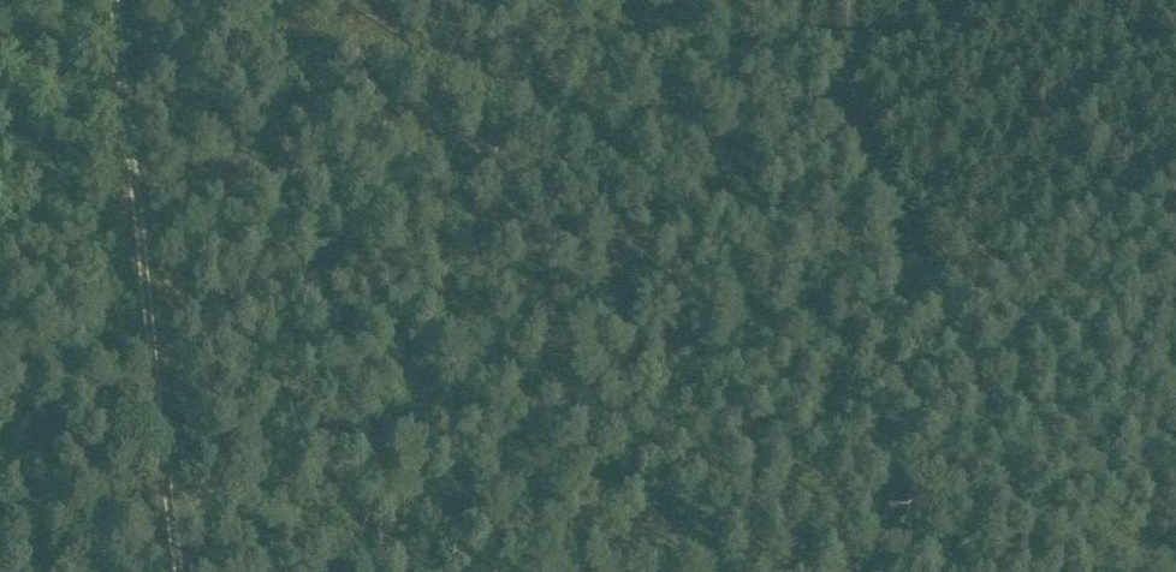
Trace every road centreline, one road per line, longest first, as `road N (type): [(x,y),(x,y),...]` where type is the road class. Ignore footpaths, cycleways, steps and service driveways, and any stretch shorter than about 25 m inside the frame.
road 1 (track): [(552,386),(1175,168)]
road 2 (track): [(552,386),(478,114),(129,221)]
road 3 (track): [(159,514),(552,386)]
road 4 (track): [(129,221),(159,514)]
road 5 (track): [(105,0),(129,221)]
road 6 (track): [(607,571),(552,386)]
road 7 (track): [(0,262),(129,221)]

